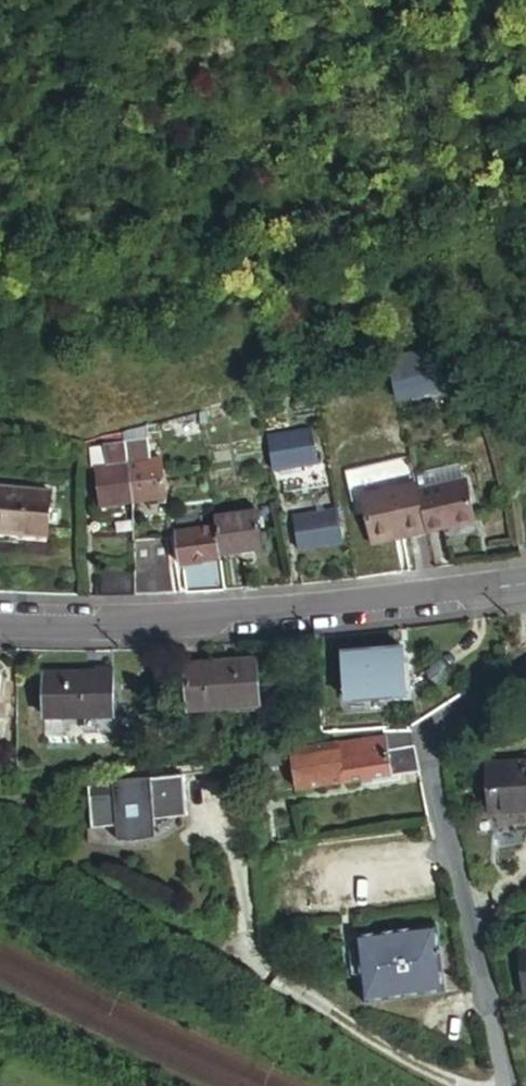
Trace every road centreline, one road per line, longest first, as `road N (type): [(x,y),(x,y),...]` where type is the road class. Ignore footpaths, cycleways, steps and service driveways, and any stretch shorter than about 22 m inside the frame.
road 1 (residential): [(525,583),(291,609),(0,618)]
road 2 (residential): [(507,1085),(426,761),(428,734),(440,715),(525,657)]

